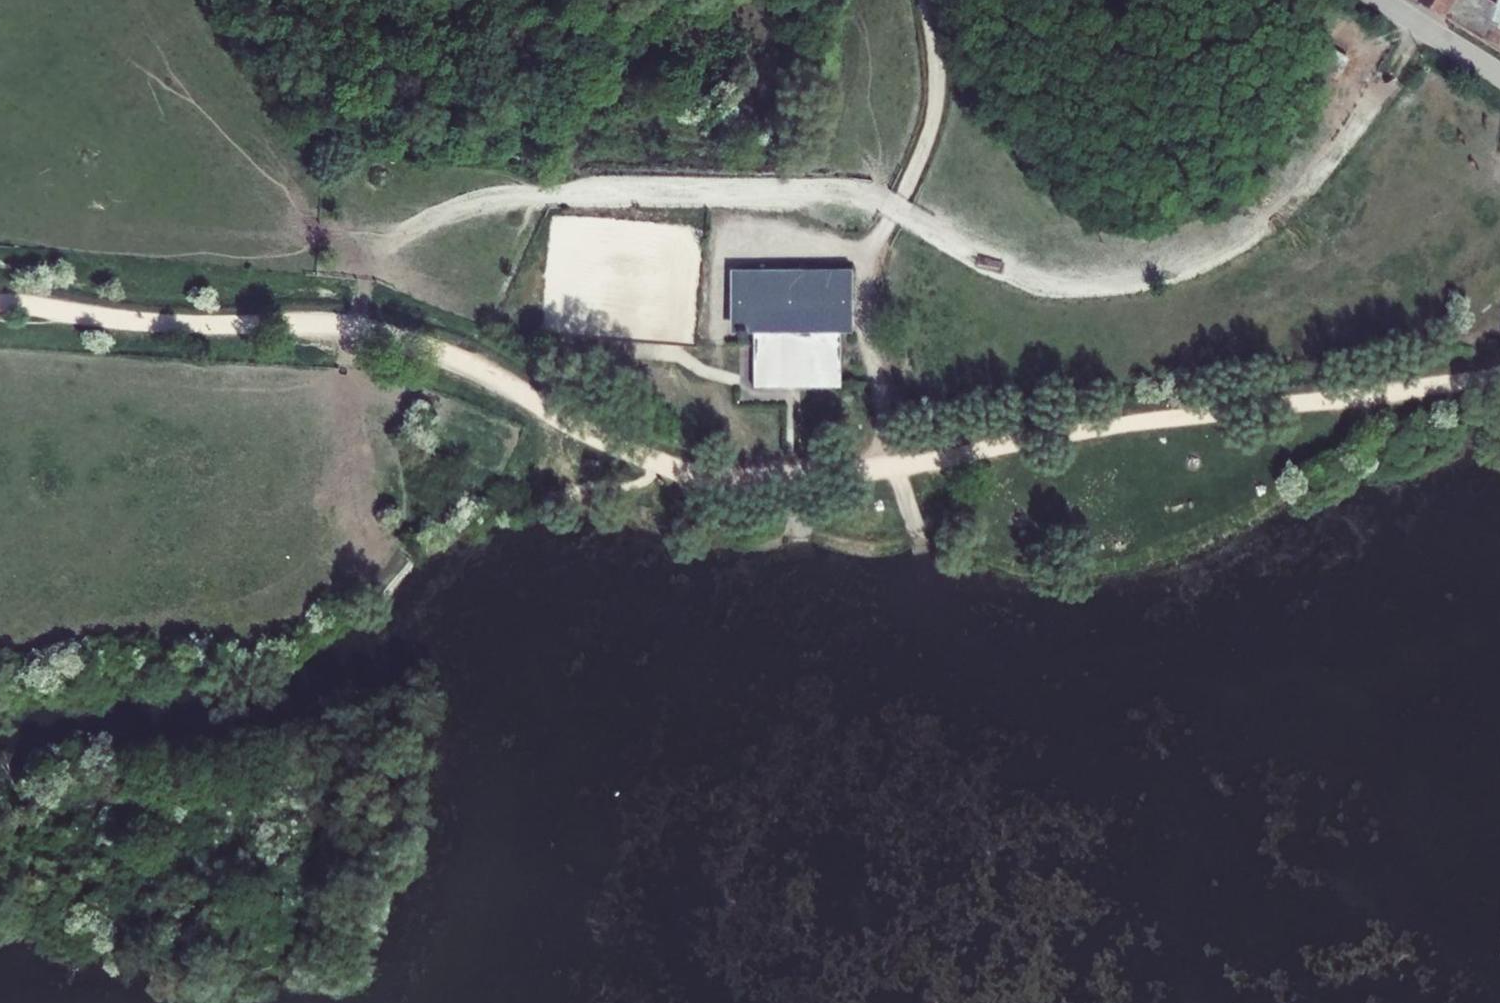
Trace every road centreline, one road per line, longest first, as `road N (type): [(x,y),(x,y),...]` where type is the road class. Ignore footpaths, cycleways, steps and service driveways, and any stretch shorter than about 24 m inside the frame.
road 1 (unclassified): [(1383,0),(1499,75)]

